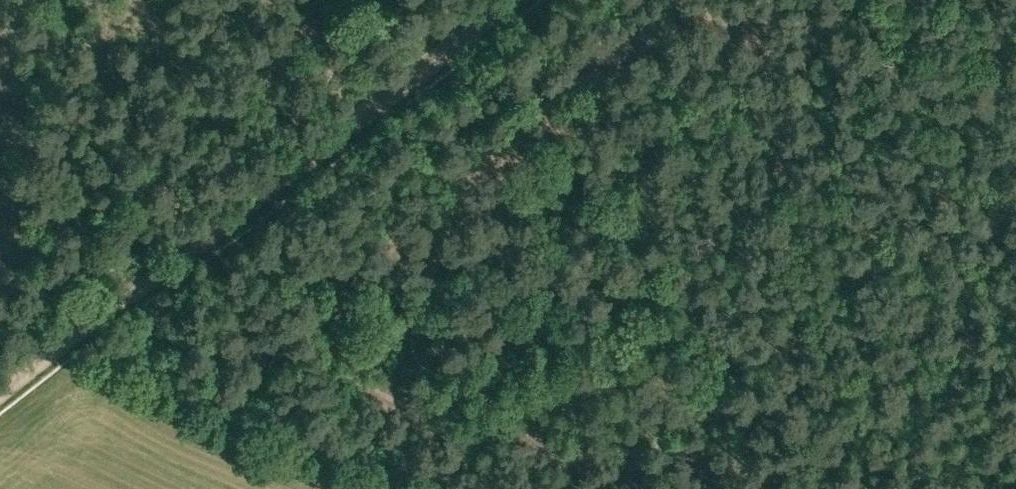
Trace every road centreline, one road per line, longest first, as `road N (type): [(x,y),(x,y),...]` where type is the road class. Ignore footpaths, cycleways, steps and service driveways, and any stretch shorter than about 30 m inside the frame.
road 1 (track): [(0,396),(518,0)]

